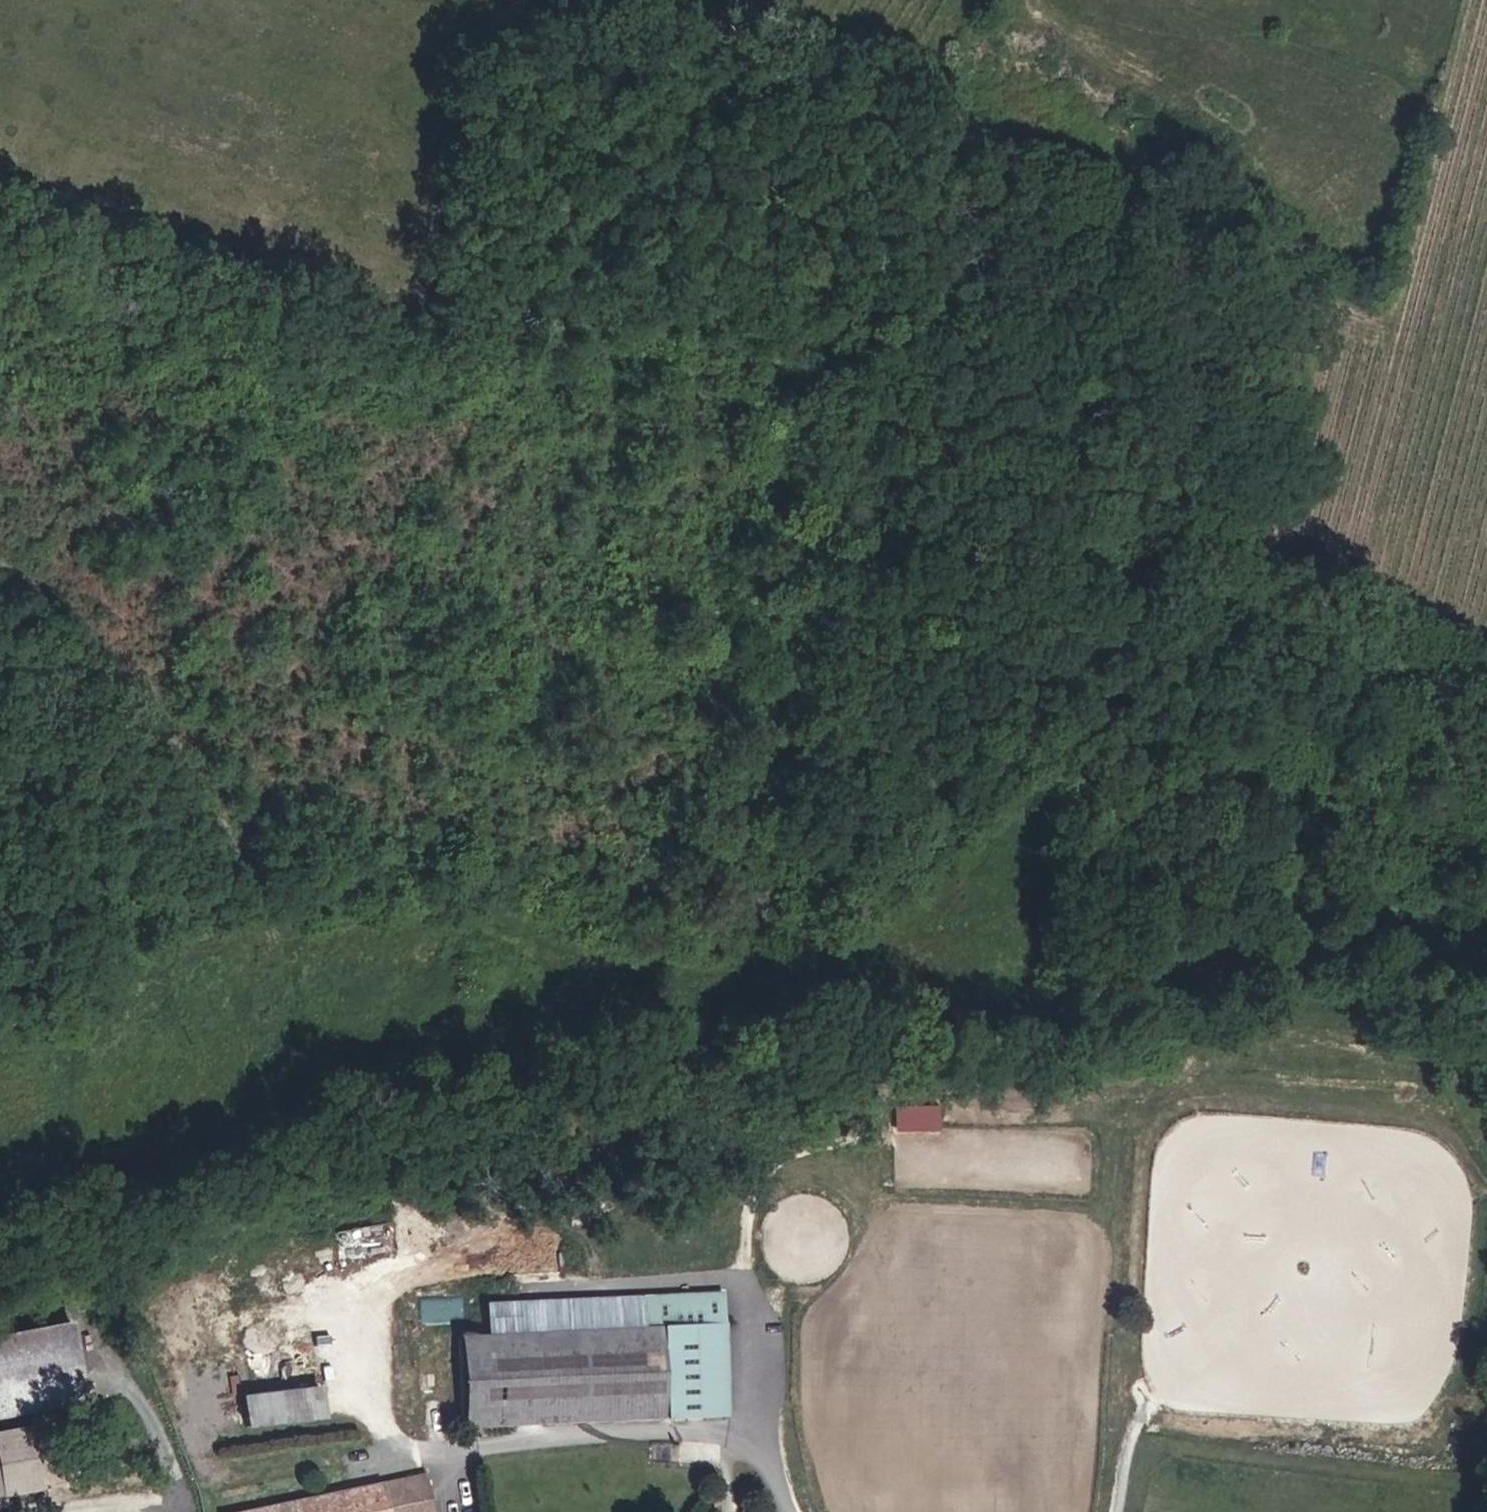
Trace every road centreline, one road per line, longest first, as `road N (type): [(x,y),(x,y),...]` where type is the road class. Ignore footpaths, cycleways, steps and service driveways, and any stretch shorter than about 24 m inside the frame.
road 1 (track): [(796,1511),(756,1309)]

